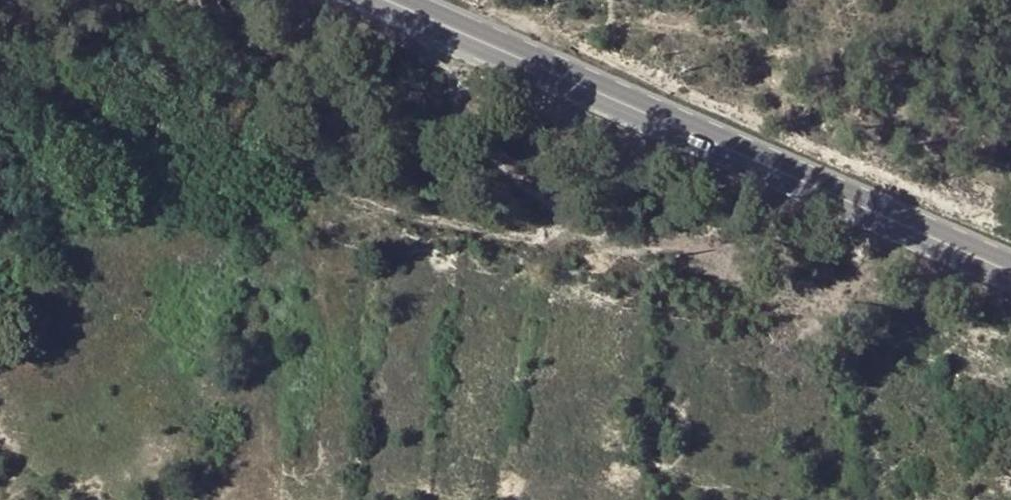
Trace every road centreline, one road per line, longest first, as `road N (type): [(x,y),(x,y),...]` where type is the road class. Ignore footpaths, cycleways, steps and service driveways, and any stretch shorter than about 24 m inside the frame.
road 1 (tertiary): [(1010,260),(401,0)]
road 2 (track): [(468,27),(456,73),(465,115),(496,164),(552,207),(558,223),(551,236),(531,241),(385,206),(226,124)]

